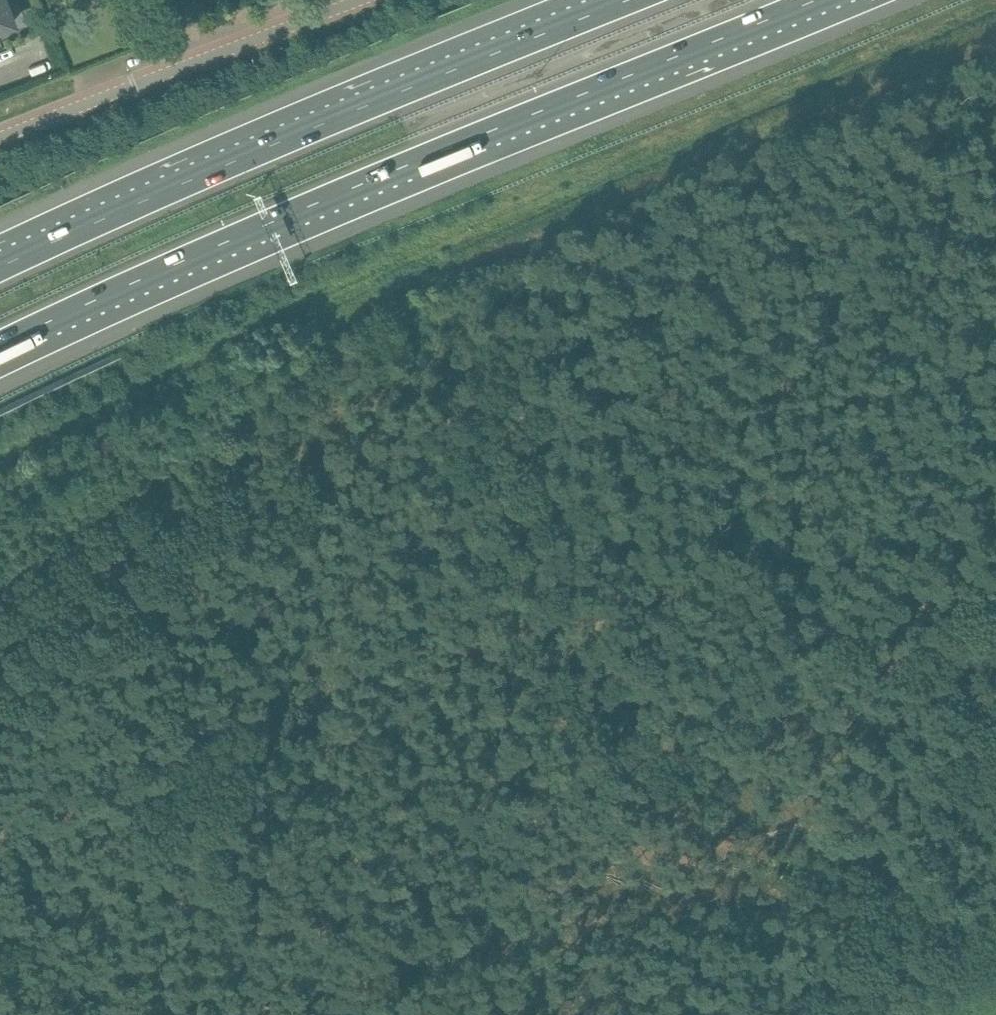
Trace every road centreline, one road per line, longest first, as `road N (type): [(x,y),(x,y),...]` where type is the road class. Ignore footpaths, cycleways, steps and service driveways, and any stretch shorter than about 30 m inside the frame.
road 1 (motorway): [(0,346),(183,261),(813,0)]
road 2 (motorway): [(616,0),(0,265)]
road 3 (residential): [(0,139),(359,0)]

